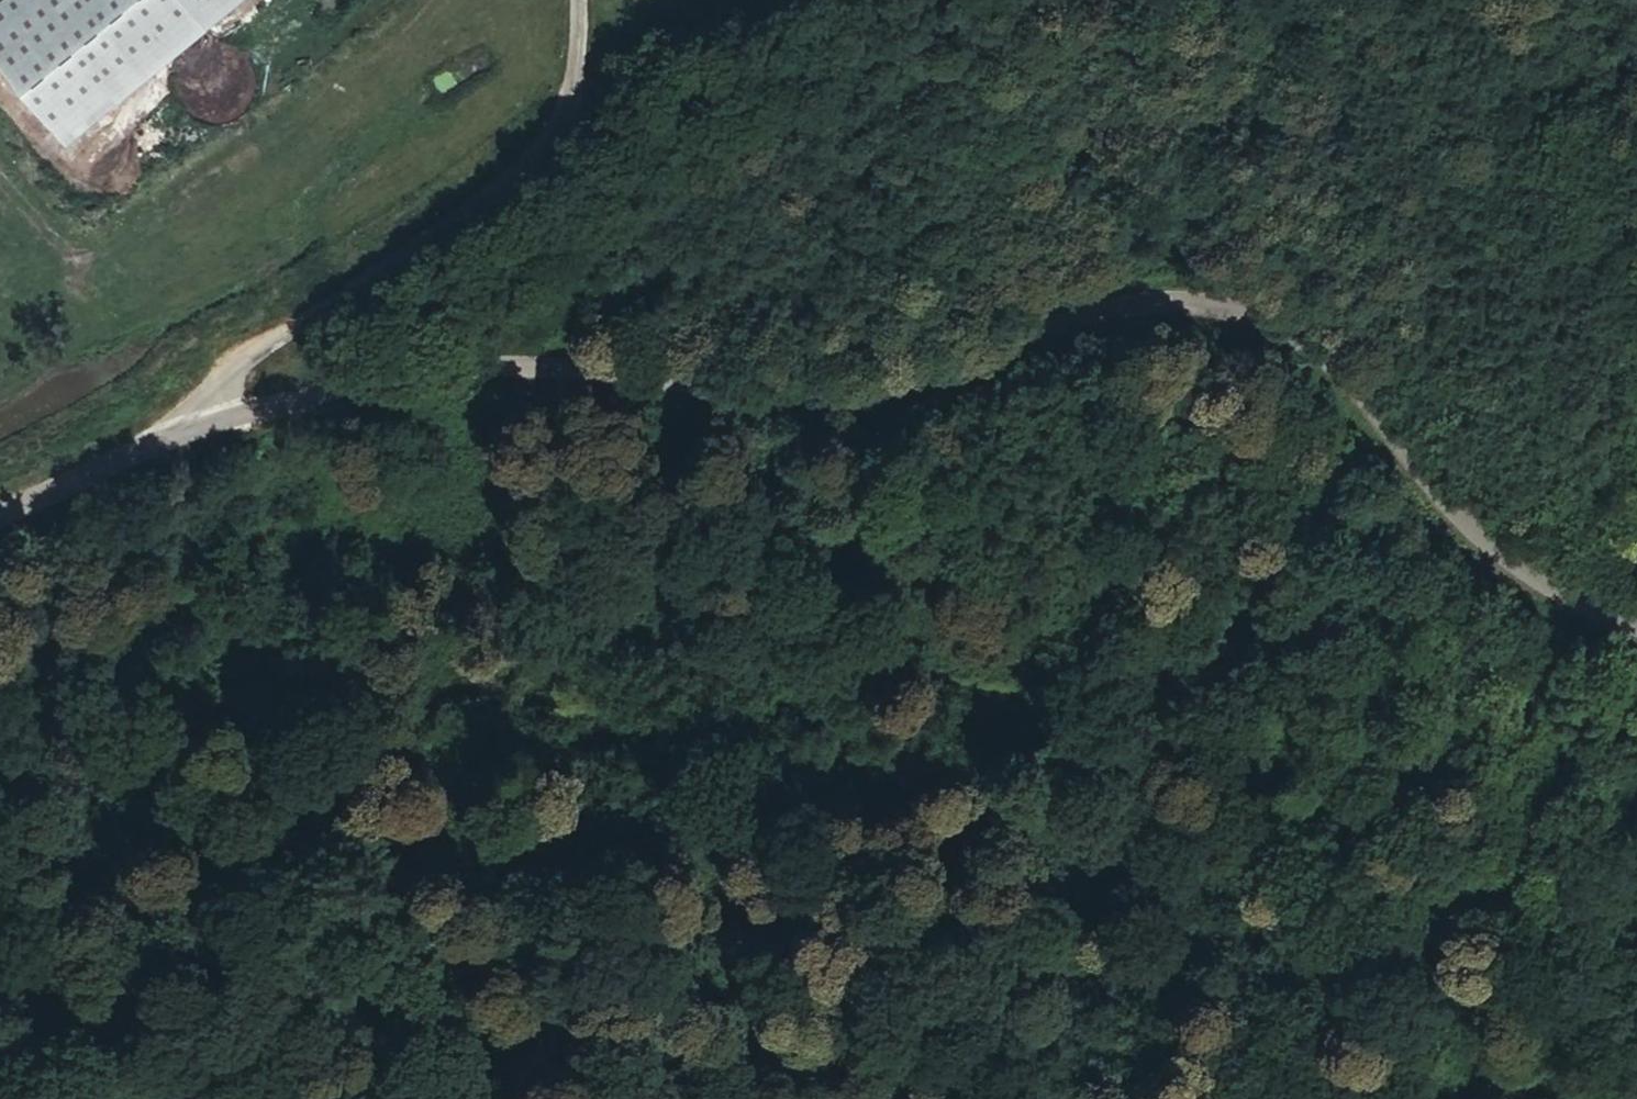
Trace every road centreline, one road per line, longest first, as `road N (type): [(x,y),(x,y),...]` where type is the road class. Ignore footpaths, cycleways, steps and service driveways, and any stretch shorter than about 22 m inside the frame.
road 1 (tertiary): [(1636,632),(1526,587),(1288,333),(1198,305),(1096,307),(975,371),(828,400),(635,378),(452,372),(265,405),(212,418),(0,516)]
road 2 (track): [(1438,1098),(1323,956),(1323,839)]
road 3 (track): [(570,111),(735,0)]

